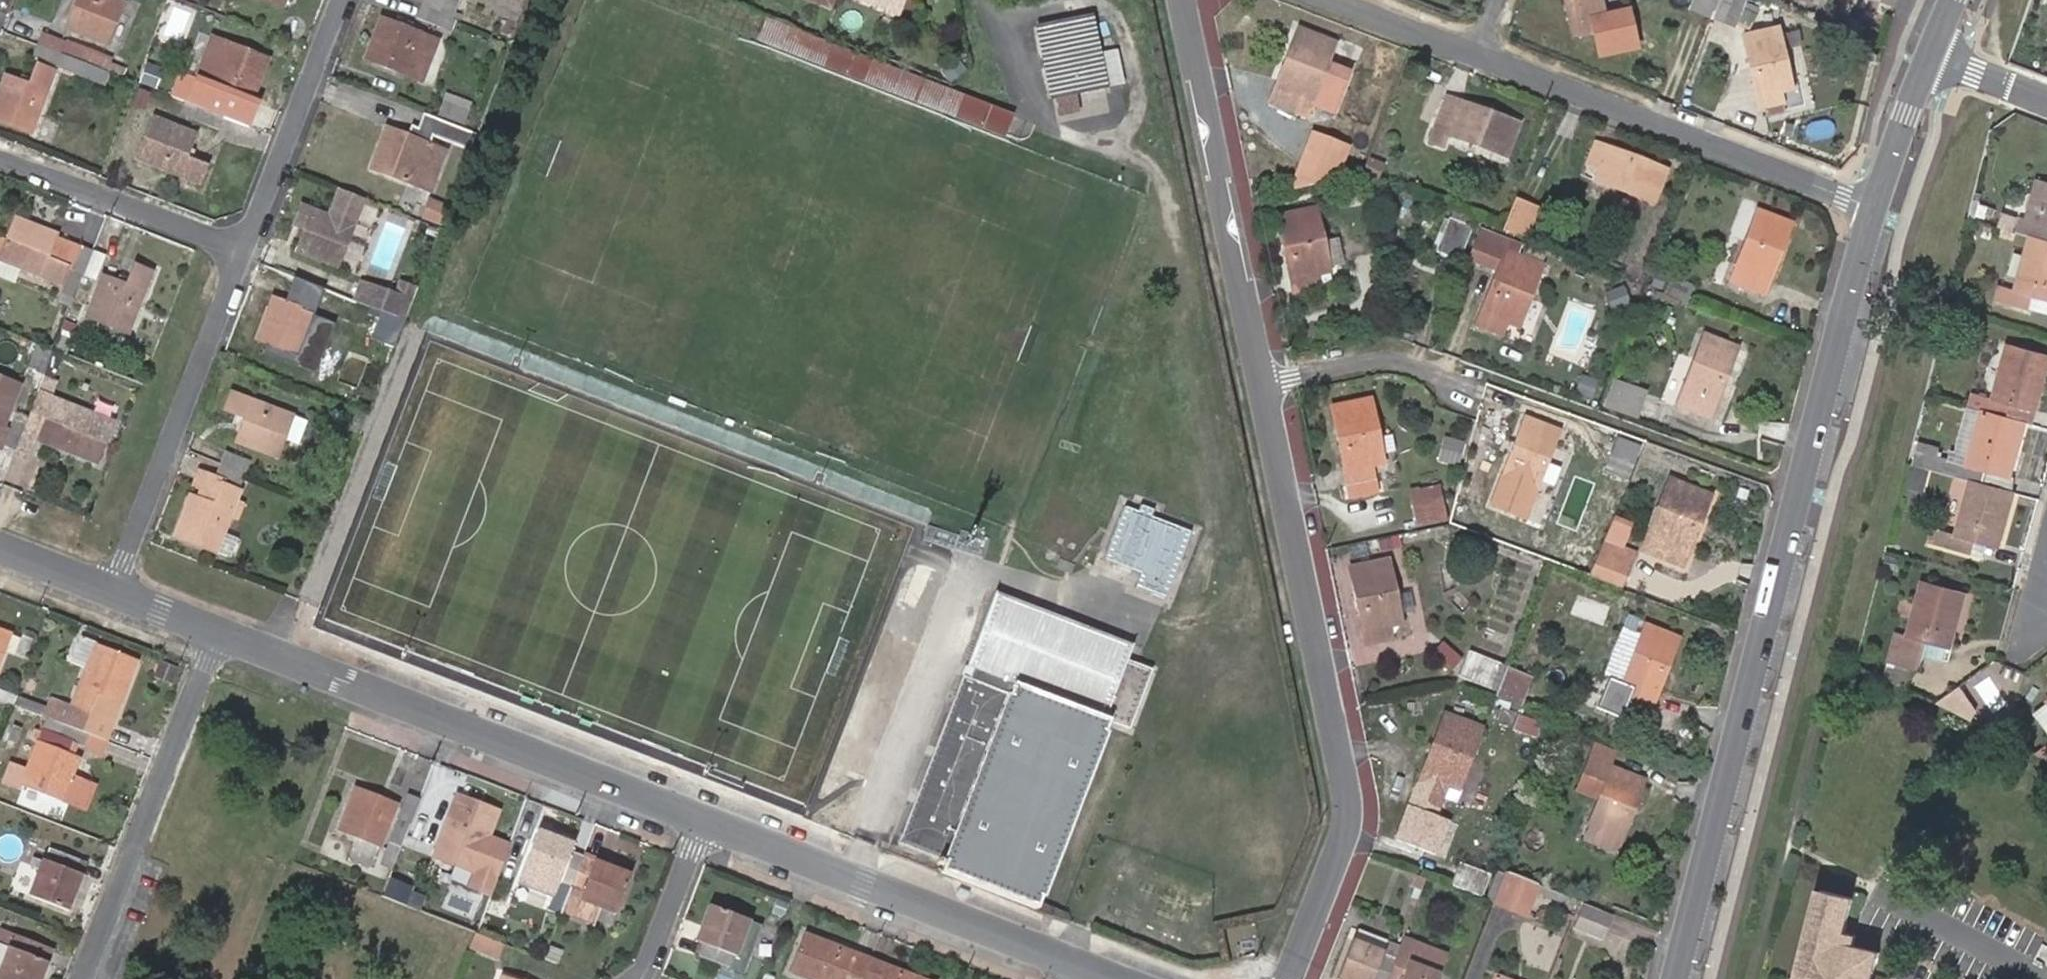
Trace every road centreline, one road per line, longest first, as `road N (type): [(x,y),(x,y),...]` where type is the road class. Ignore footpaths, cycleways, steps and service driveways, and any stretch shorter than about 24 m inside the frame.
road 1 (secondary): [(1873,208),(1675,978)]
road 2 (residential): [(1279,978),(1354,795),(1273,376)]
road 3 (residential): [(223,630),(709,819)]
road 4 (residential): [(1490,49),(1873,208)]
road 5 (residential): [(1273,376),(1182,0)]
road 6 (residential): [(709,819),(1064,956)]
road 7 (residential): [(223,630),(86,978)]
road 8 (residential): [(119,590),(250,250)]
road 9 (residential): [(0,146),(250,250)]
road 10 (residential): [(250,250),(347,0)]
road 11 (residential): [(1273,376),(1401,353),(1501,388)]
road 12 (residential): [(709,819),(643,978)]
road 13 (secondary): [(1929,53),(1873,208)]
road 14 (residential): [(1349,0),(1490,49)]
road 15 (residential): [(0,544),(119,590)]
road 16 (track): [(226,978),(272,861)]
road 17 (residential): [(1929,53),(2046,96)]

